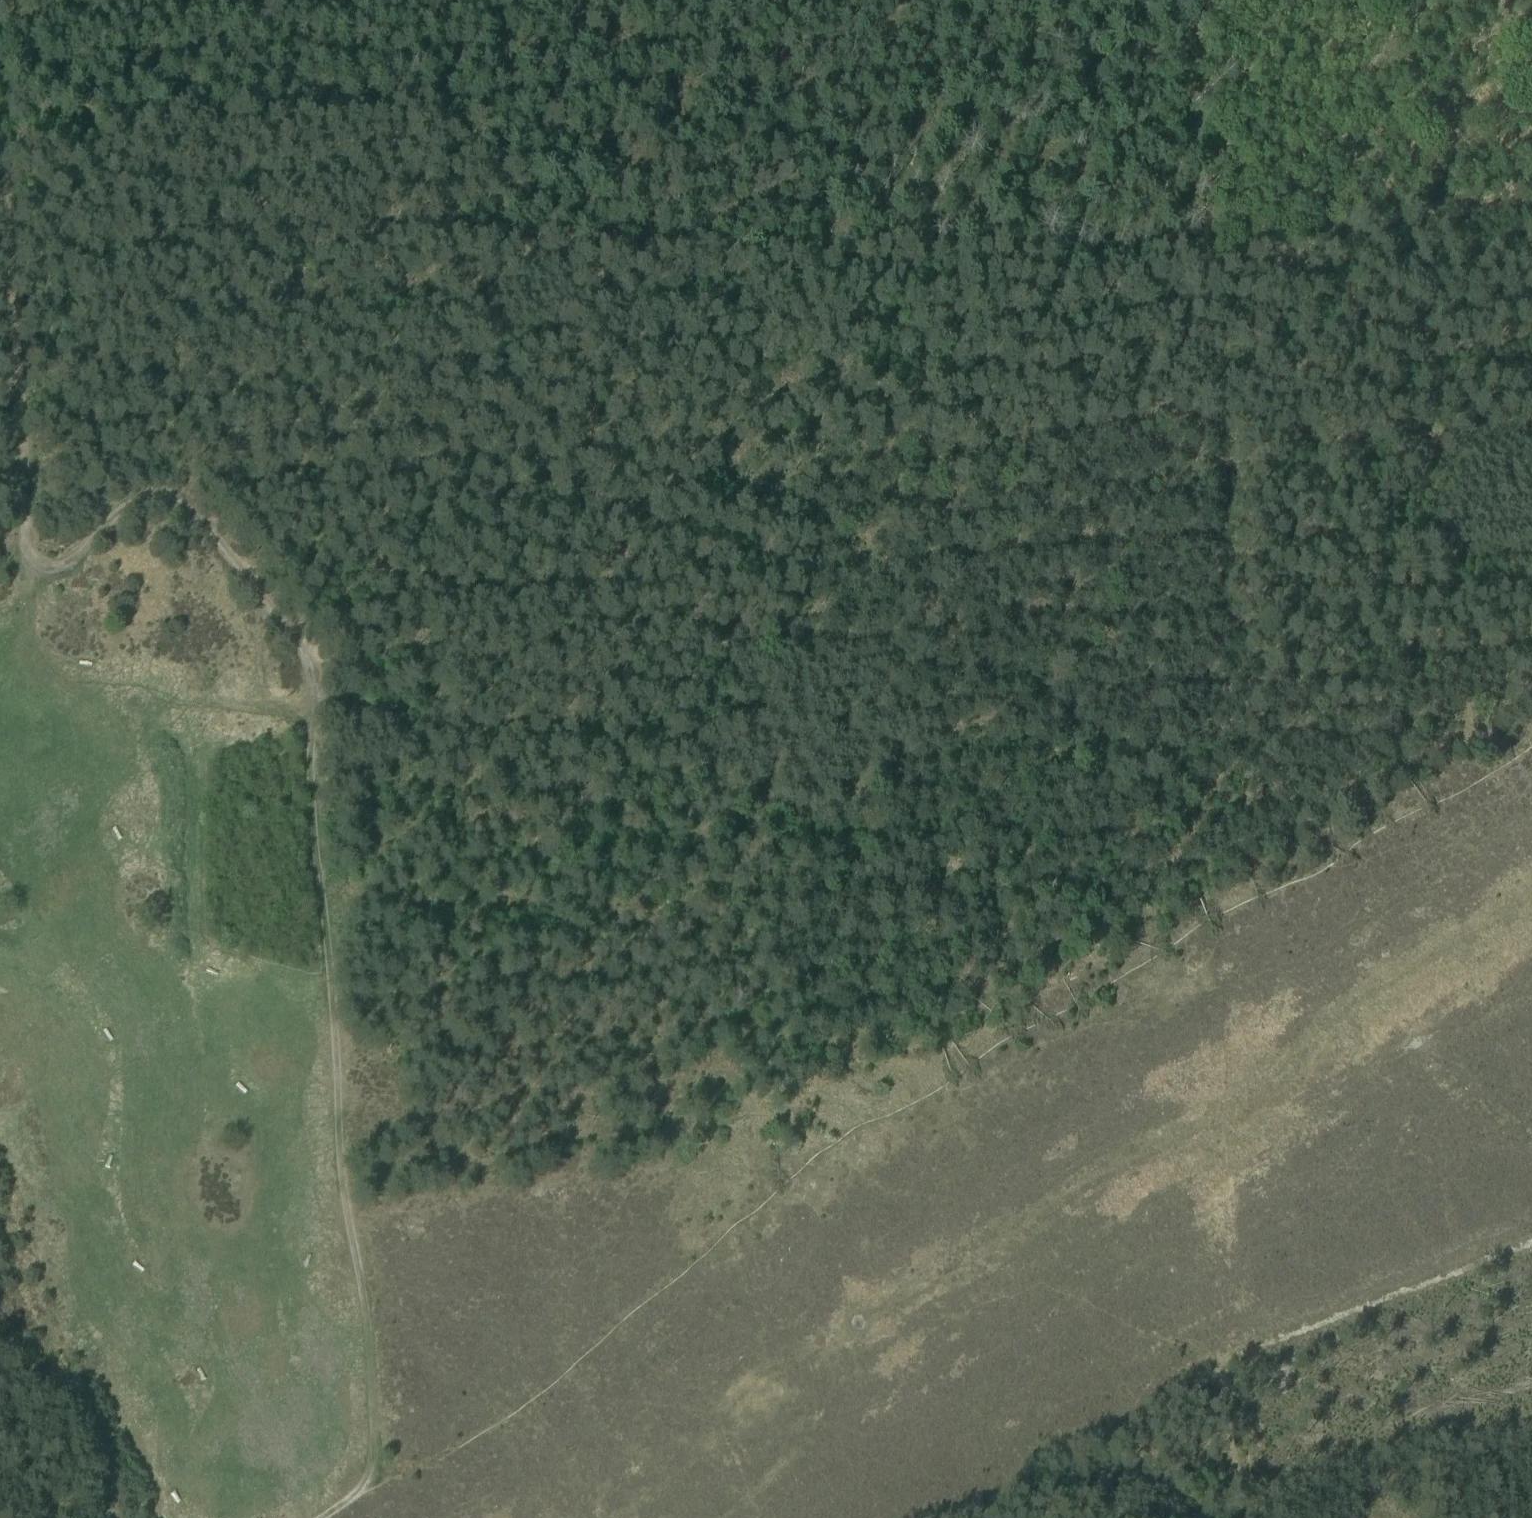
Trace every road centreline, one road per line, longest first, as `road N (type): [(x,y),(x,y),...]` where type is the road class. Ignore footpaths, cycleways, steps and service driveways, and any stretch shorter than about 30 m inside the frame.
road 1 (track): [(26,488),(22,542),(34,569),(57,573),(137,506),(177,505),(197,518),(314,660),(317,858),(378,1460),(363,1490),(321,1517)]
road 2 (track): [(26,488),(0,146)]

